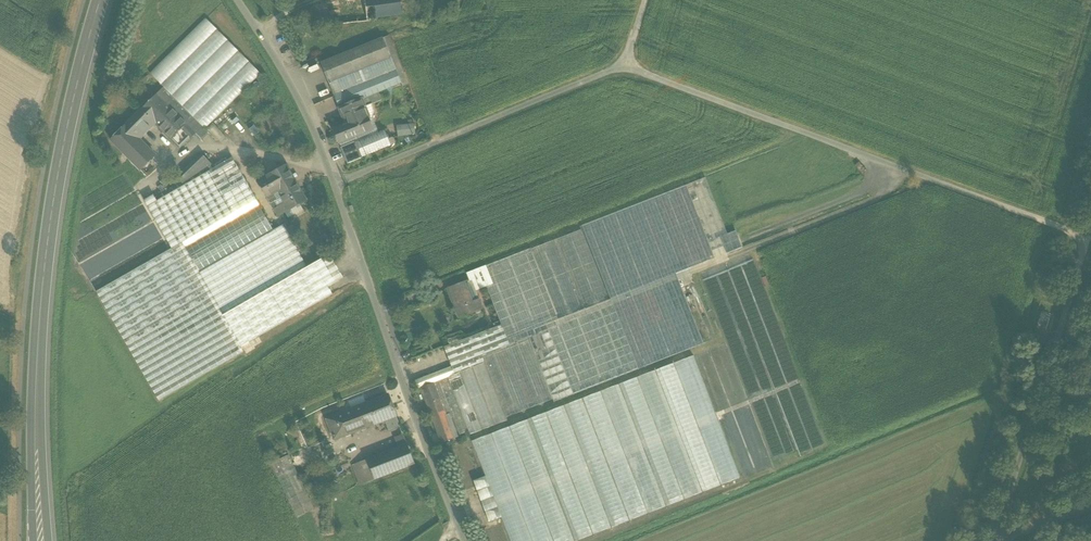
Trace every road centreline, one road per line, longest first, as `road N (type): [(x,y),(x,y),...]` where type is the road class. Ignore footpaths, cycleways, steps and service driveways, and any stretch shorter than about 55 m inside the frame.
road 1 (track): [(238,0),(272,44),(339,182),(469,540)]
road 2 (primary): [(41,540),(41,291),(60,147),(99,0)]
road 3 (track): [(629,64),(1090,237)]
road 4 (track): [(1090,237),(1000,540)]
road 5 (track): [(629,64),(339,182)]

